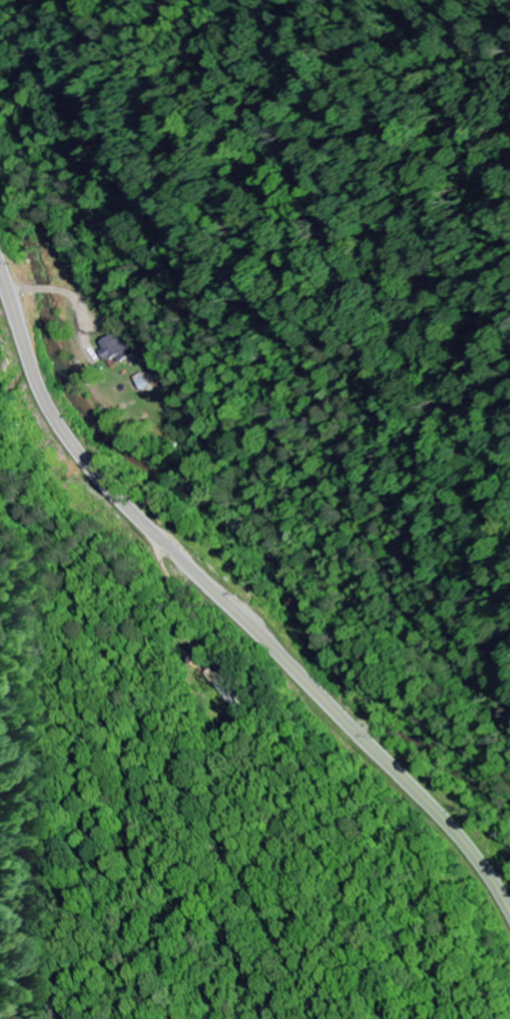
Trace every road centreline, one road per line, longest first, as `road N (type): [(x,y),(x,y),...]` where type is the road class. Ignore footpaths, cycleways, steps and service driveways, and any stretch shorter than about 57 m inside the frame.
road 1 (secondary): [(509,920),(480,866),(435,812),(92,472),(44,402),(0,272)]
road 2 (residential): [(303,680),(229,551),(200,482),(196,452),(213,420),(279,344),(377,300),(509,390)]

